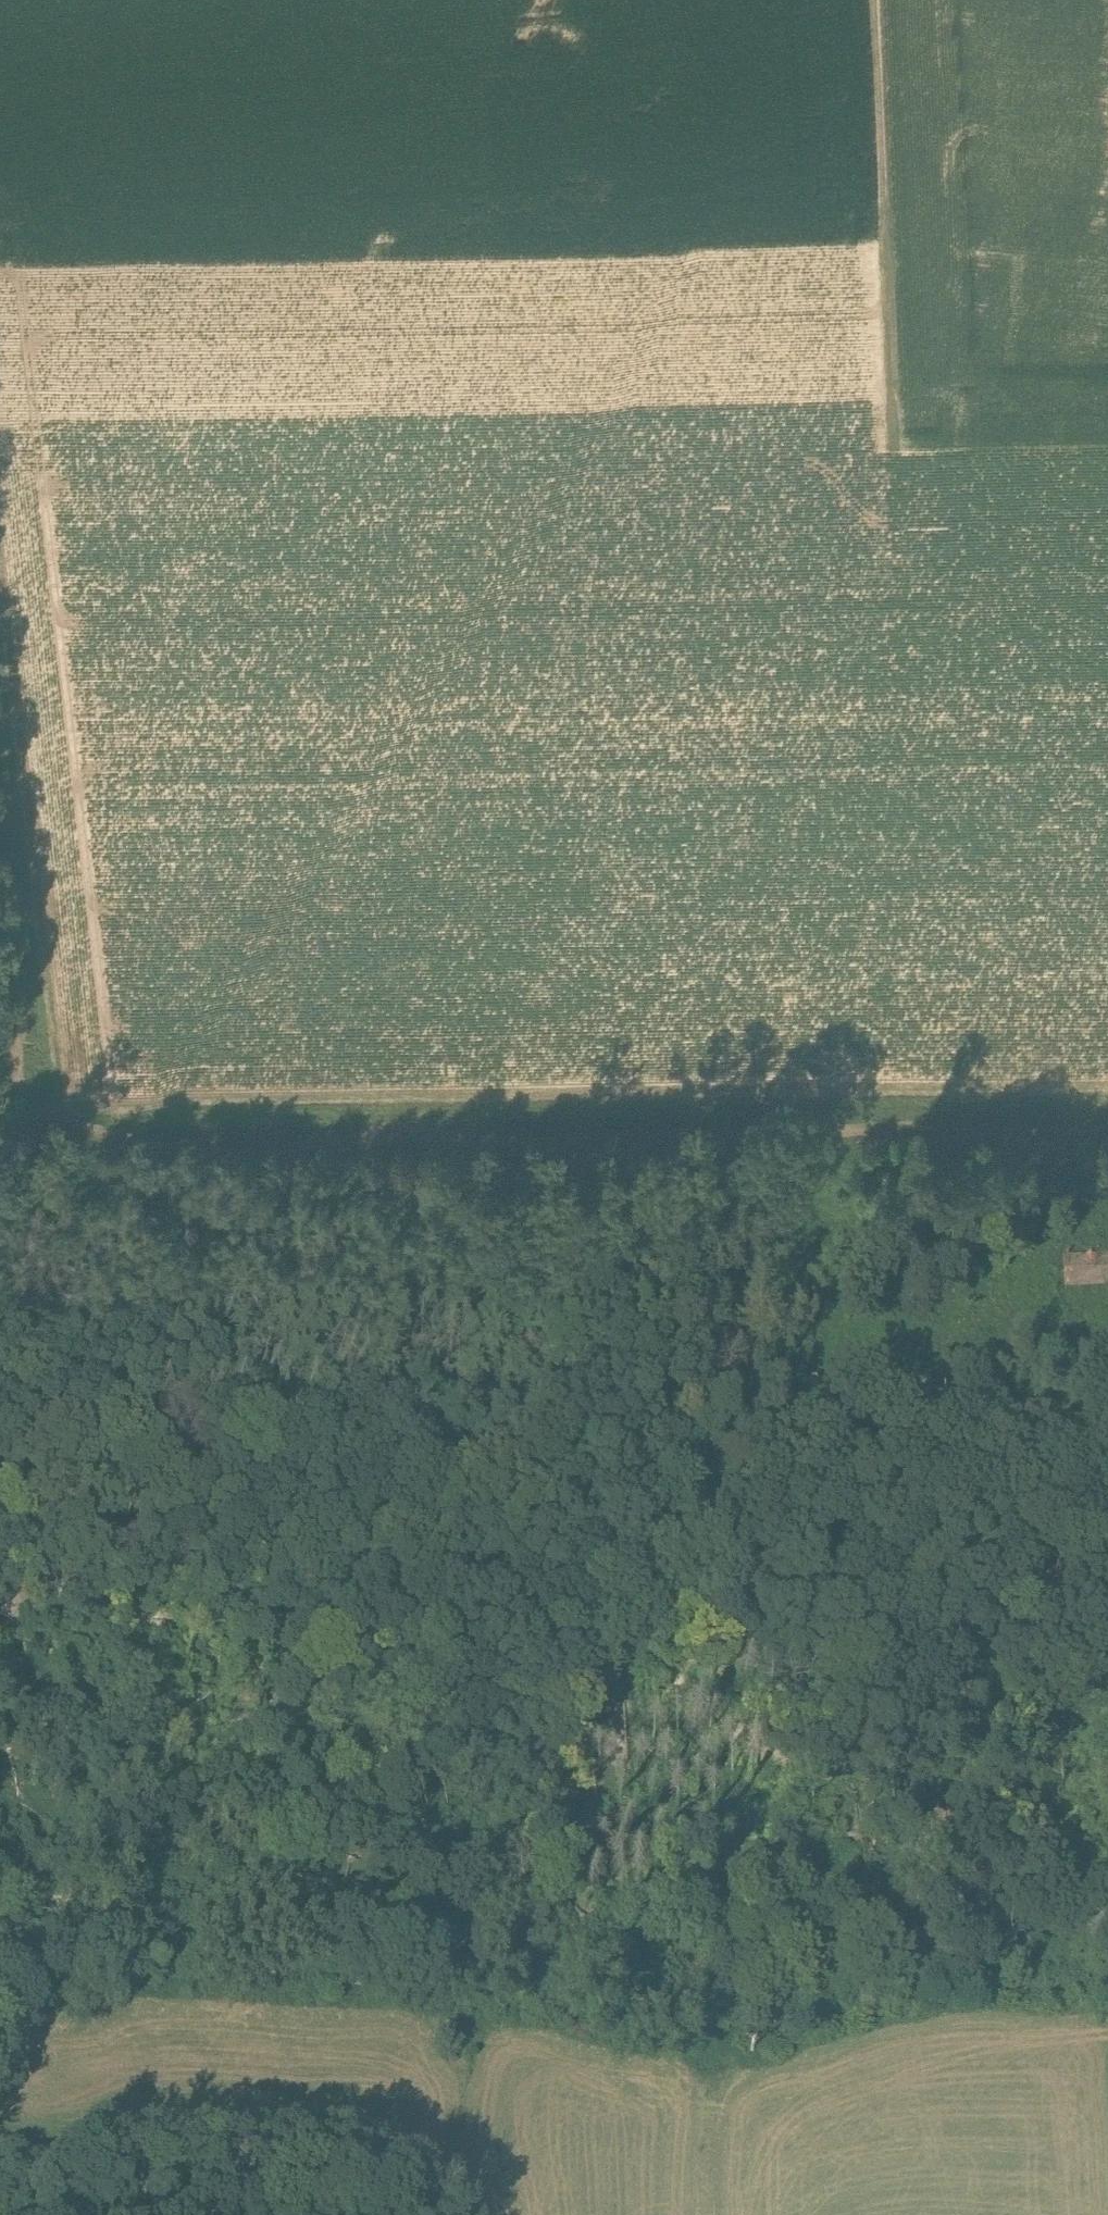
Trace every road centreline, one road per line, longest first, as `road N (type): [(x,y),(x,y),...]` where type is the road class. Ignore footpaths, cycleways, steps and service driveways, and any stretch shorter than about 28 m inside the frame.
road 1 (track): [(0,1401),(251,1416),(779,1377),(801,1362),(810,1341),(810,1179),(821,1163),(1107,1157)]
road 2 (track): [(873,0),(886,300)]

